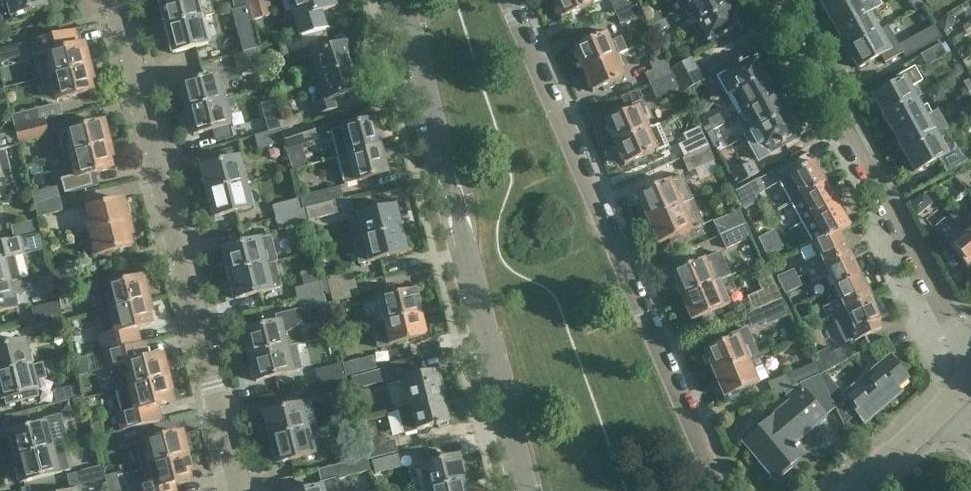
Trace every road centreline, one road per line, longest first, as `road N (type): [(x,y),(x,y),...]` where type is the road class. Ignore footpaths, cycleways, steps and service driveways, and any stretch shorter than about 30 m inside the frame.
road 1 (residential): [(725,490),(510,0)]
road 2 (residential): [(239,490),(114,0)]
road 3 (residential): [(528,490),(403,0)]
road 4 (residential): [(970,339),(773,0)]
road 5 (residential): [(851,490),(949,400)]

